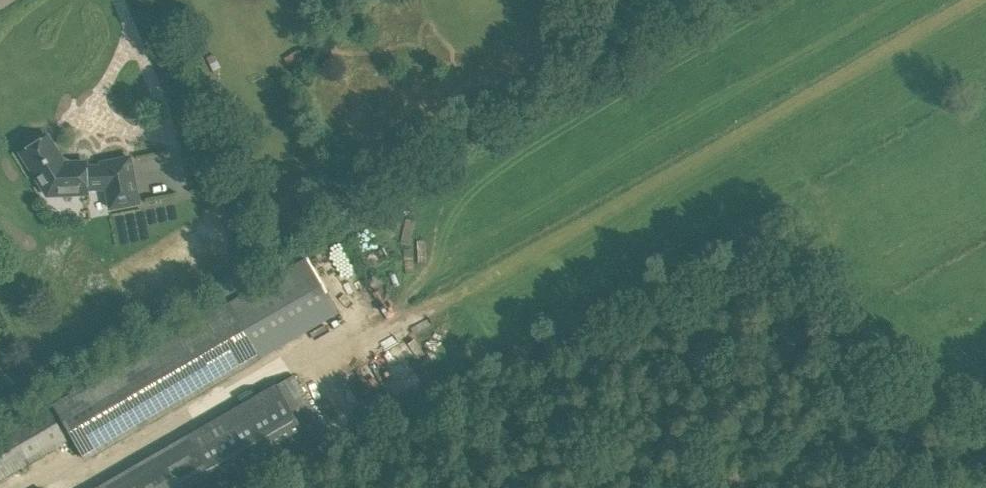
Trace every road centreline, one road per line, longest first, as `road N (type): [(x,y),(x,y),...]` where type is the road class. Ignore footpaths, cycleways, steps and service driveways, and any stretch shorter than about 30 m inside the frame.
road 1 (track): [(783,486),(912,425)]

